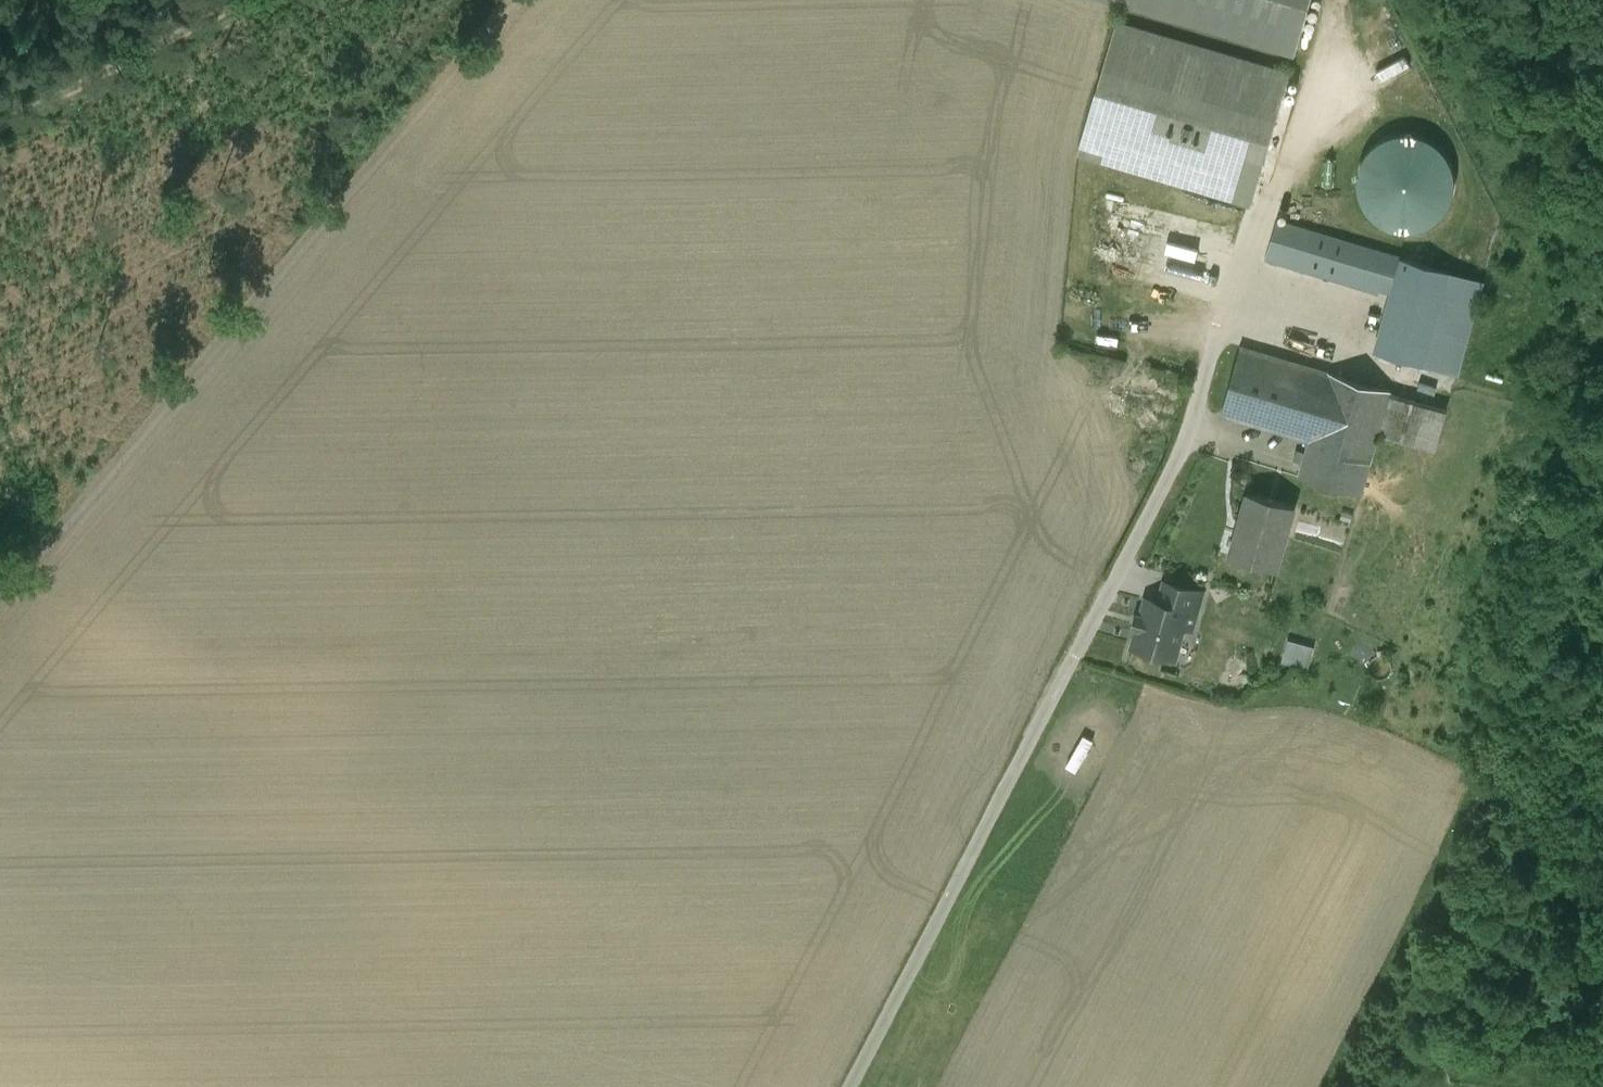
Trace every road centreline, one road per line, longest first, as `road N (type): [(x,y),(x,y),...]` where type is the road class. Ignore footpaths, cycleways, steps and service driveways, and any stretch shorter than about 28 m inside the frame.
road 1 (track): [(247,0),(0,129)]

